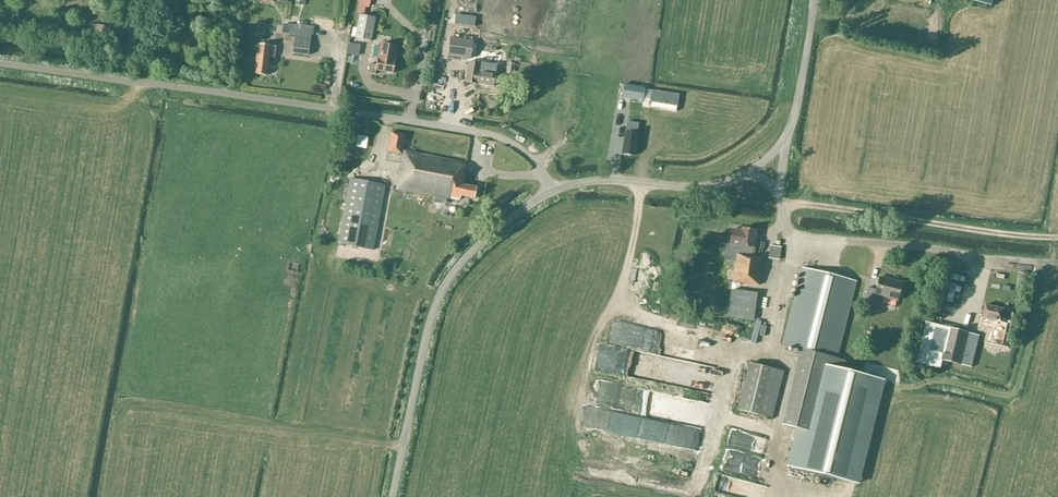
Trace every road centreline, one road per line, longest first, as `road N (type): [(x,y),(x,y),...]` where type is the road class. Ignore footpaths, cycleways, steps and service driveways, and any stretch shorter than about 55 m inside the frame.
road 1 (unclassified): [(552,191),(534,160),(494,136),(0,65)]
road 2 (unclassified): [(391,496),(439,298),(494,230),(552,191)]
road 3 (unclassified): [(783,205),(792,236),(1057,262)]
road 4 (track): [(783,205),(1057,238)]
road 5 (unclassified): [(552,191),(592,183),(699,188),(745,174)]
road 6 (unclassified): [(783,144),(816,0)]

